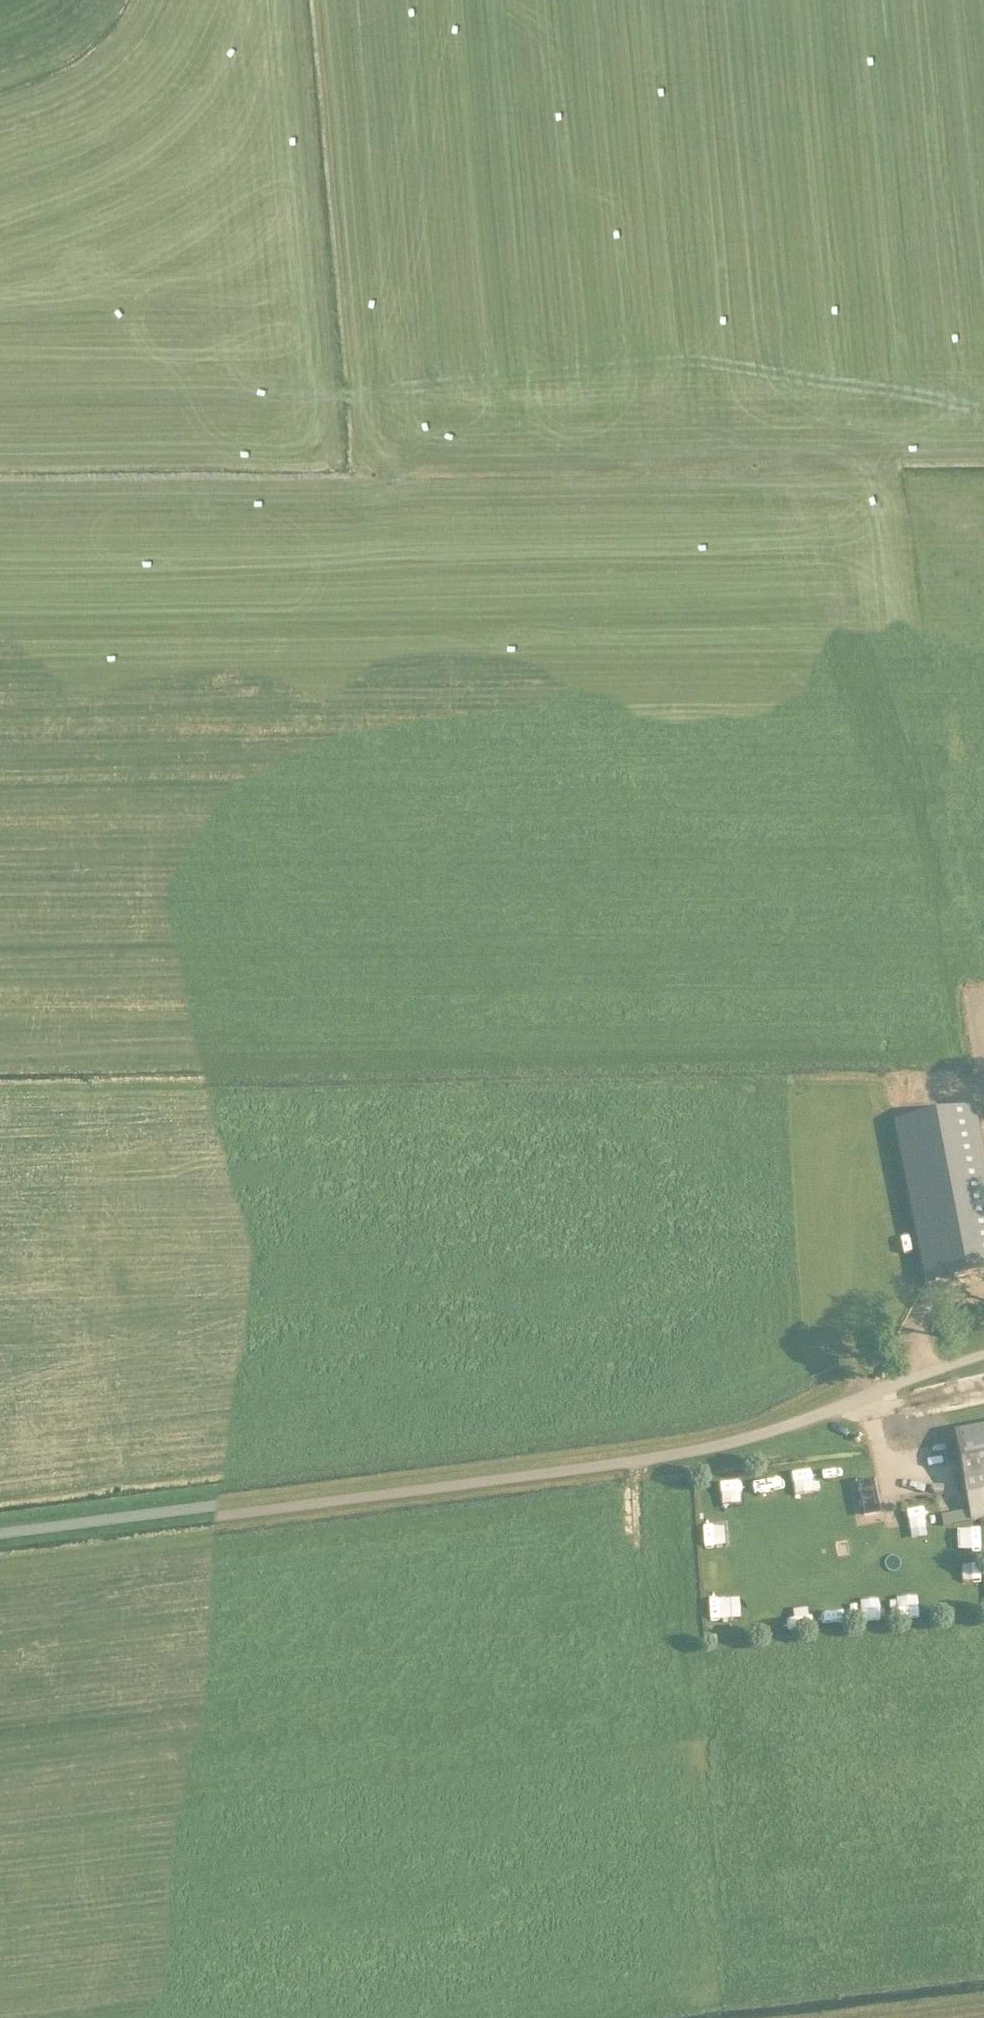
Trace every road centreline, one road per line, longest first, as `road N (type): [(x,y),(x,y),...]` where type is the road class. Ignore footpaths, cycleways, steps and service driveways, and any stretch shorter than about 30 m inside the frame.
road 1 (unclassified): [(0,1535),(663,1446),(865,1390),(942,1357)]

